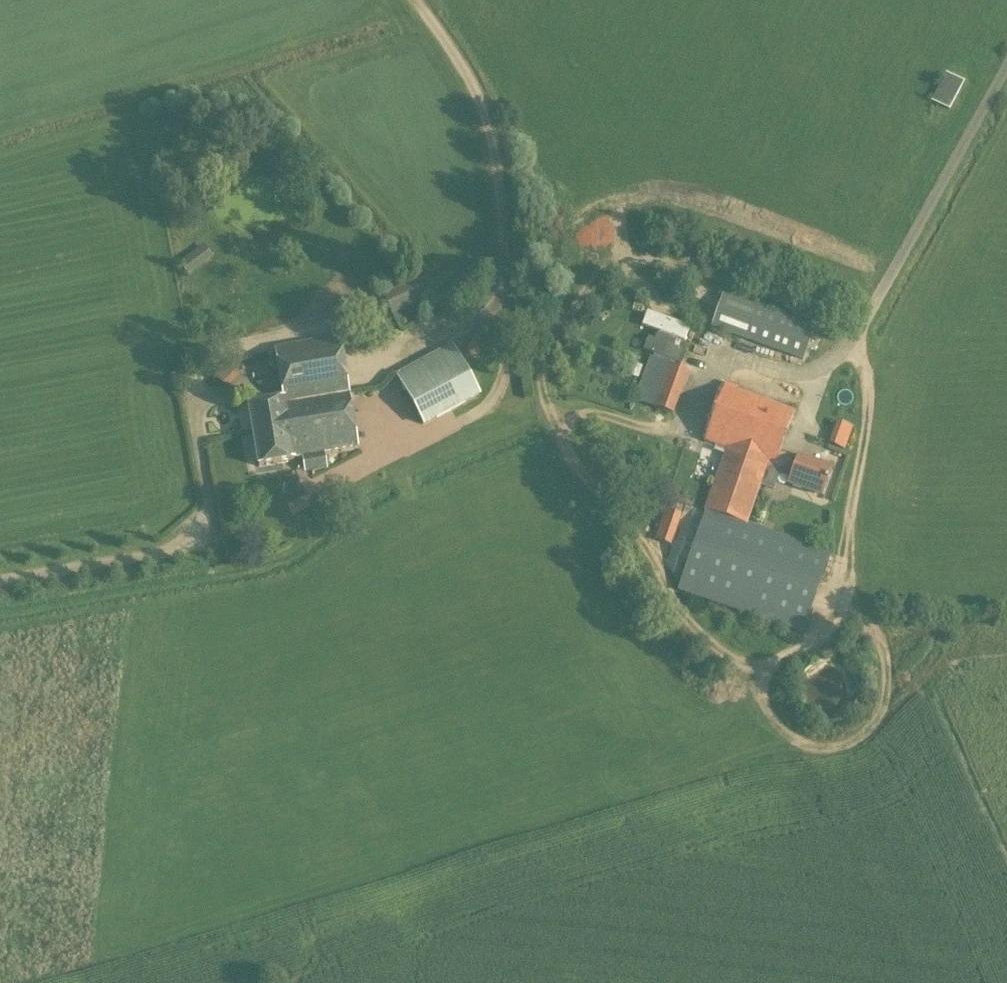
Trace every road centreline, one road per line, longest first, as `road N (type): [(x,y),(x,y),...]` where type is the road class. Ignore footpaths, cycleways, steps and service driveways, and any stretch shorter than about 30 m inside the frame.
road 1 (track): [(863,326),(858,357),(869,409),(831,624),(1006,624)]
road 2 (unclassified): [(501,307),(478,91),(417,0)]

